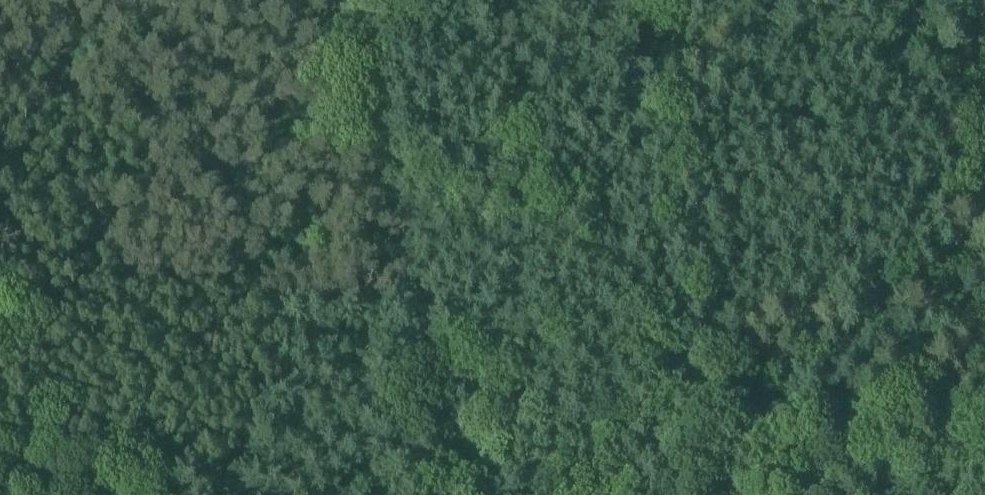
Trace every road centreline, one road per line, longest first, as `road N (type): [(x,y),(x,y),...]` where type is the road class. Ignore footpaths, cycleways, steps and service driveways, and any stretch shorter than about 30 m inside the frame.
road 1 (track): [(358,0),(447,494)]

